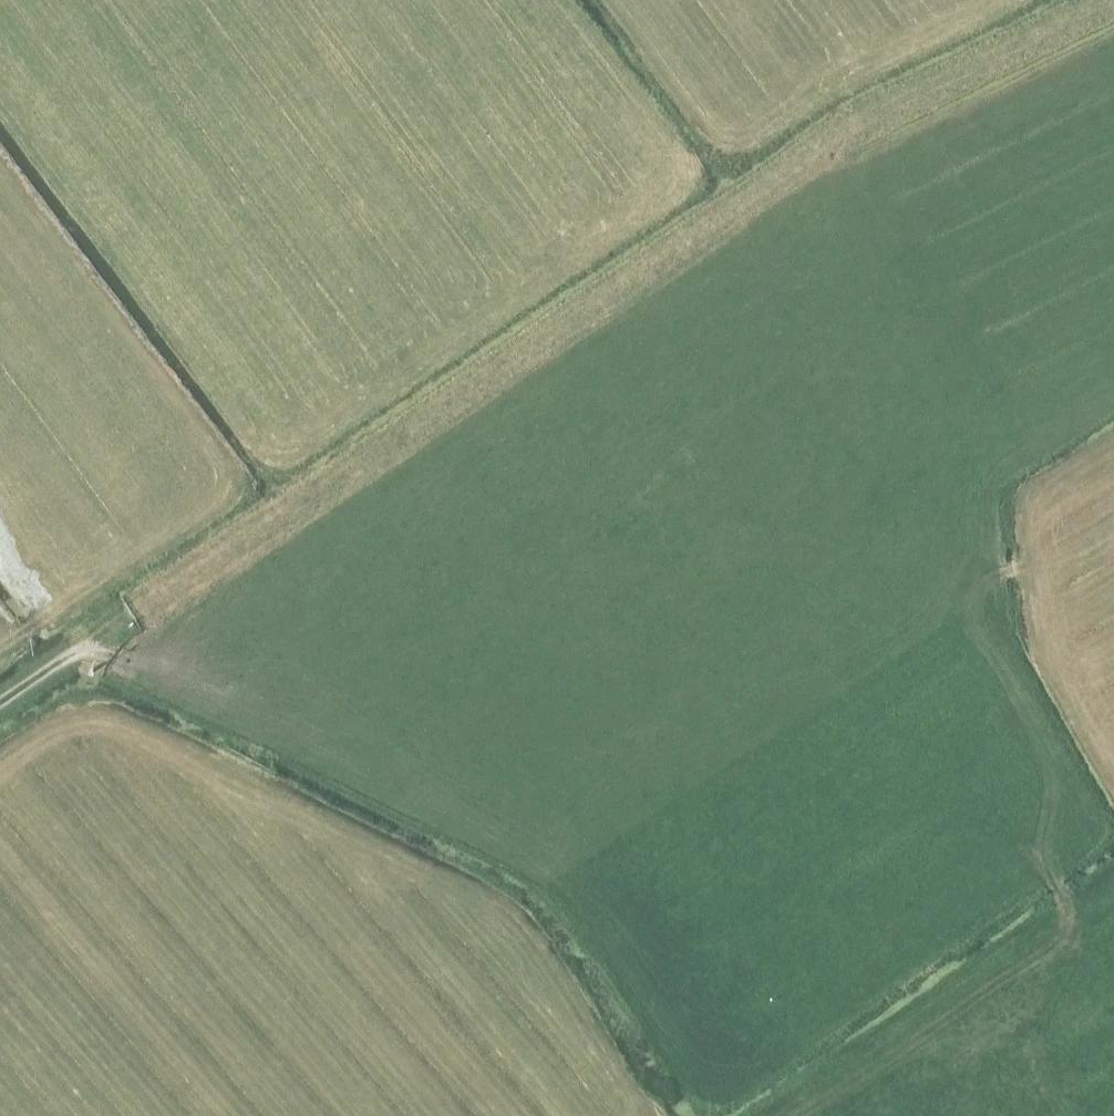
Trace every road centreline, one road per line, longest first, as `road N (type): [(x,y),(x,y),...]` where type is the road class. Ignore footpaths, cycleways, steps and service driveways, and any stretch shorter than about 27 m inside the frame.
road 1 (track): [(0,544),(43,609),(0,650)]

